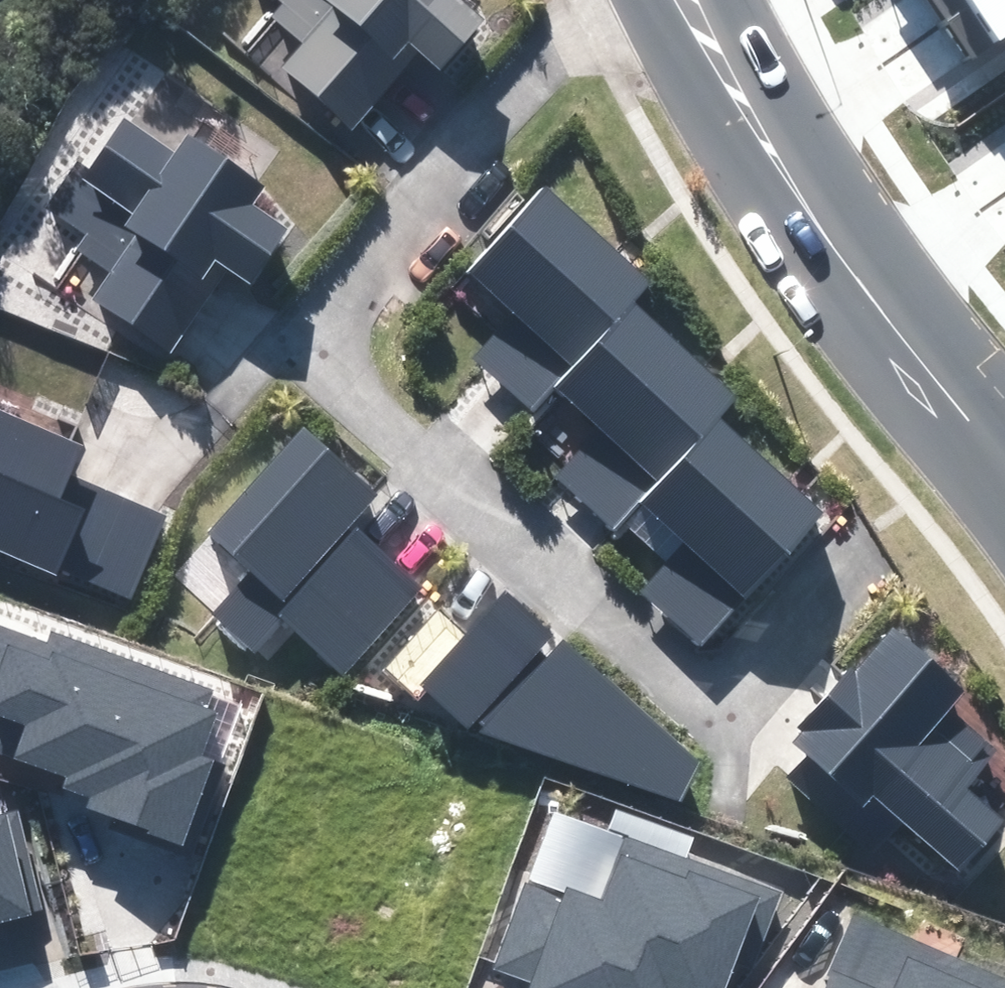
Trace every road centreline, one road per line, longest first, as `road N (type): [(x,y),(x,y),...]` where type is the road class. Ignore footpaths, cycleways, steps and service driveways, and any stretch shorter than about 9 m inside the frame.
road 1 (residential): [(629,0),(590,28),(309,354),(724,719),(875,526)]
road 2 (secondary): [(687,0),(792,185),(1004,464)]

